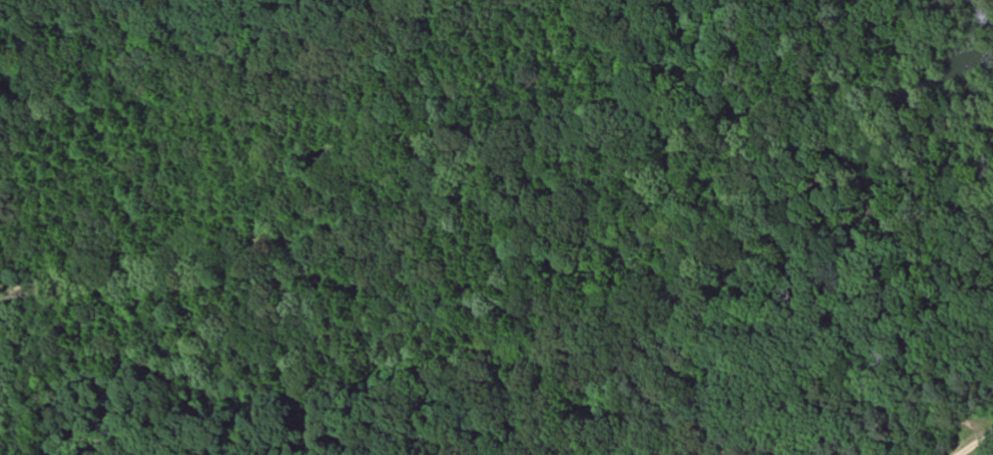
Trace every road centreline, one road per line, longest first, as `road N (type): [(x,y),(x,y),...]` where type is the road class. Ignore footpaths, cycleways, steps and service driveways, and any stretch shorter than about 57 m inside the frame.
road 1 (residential): [(714,454),(643,201),(644,124),(661,0)]

